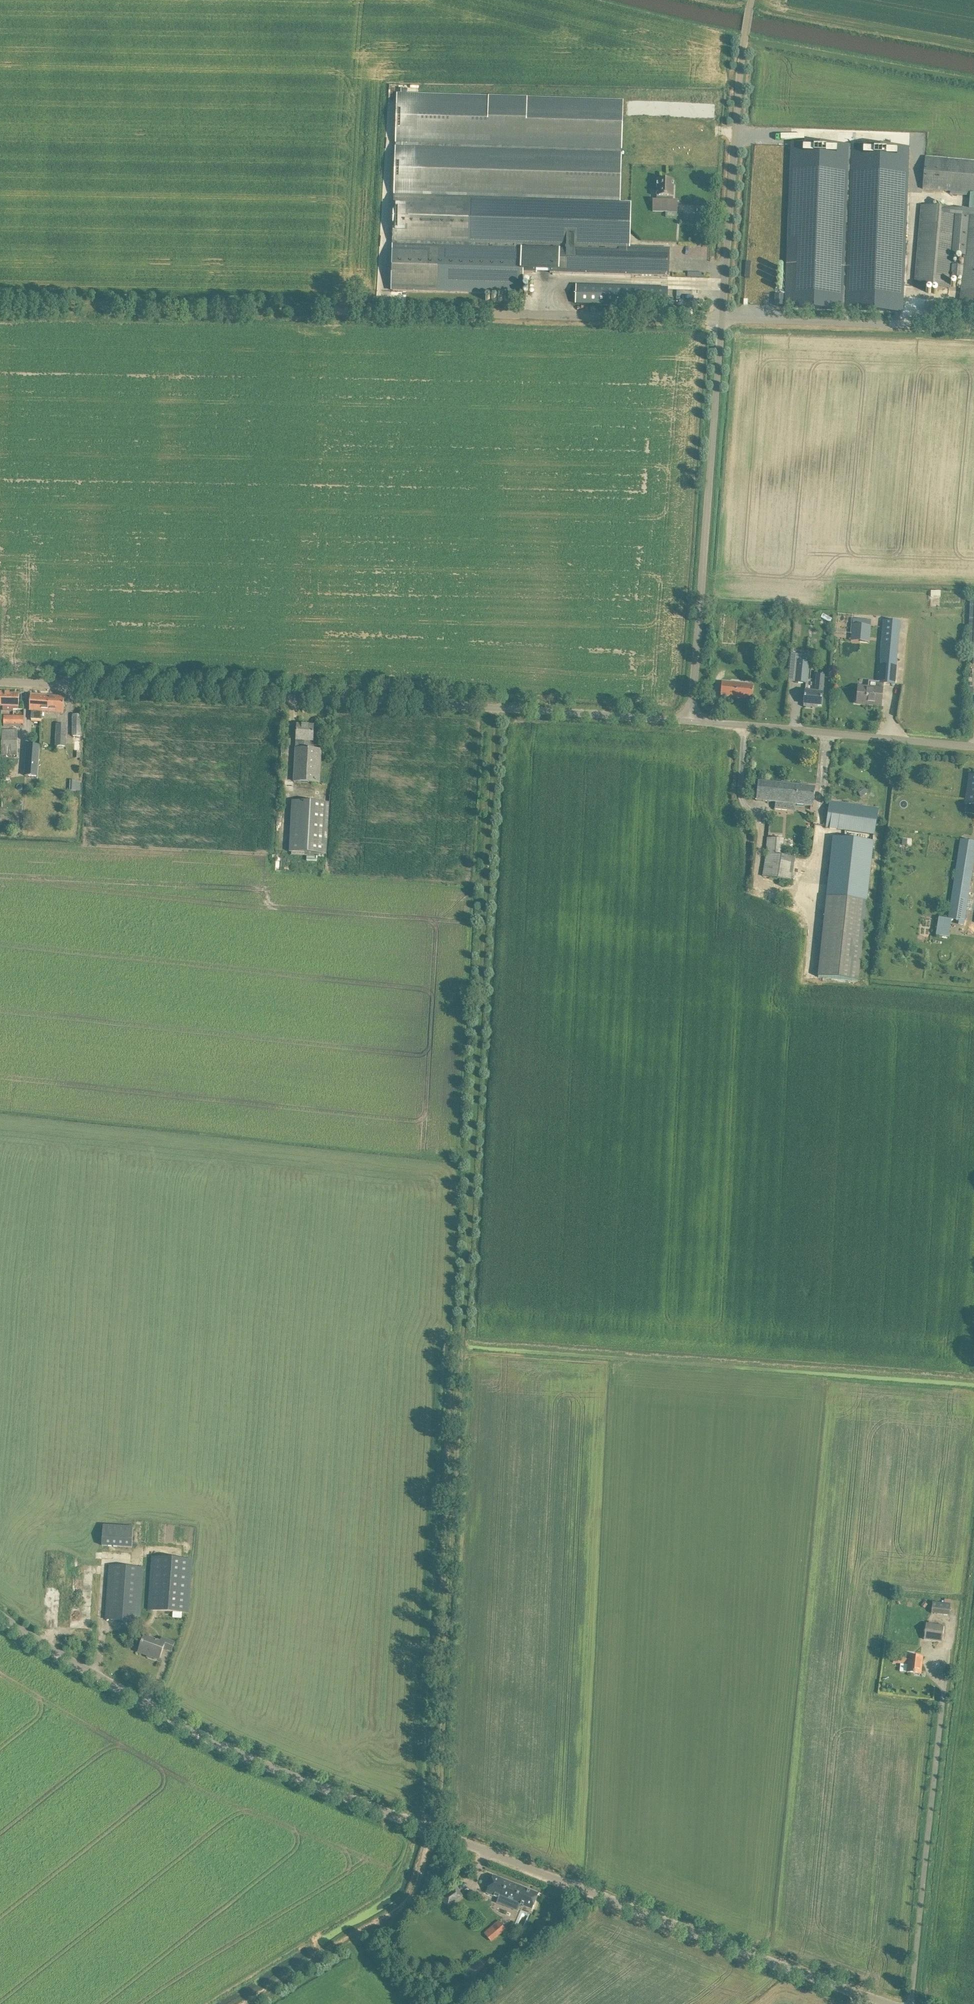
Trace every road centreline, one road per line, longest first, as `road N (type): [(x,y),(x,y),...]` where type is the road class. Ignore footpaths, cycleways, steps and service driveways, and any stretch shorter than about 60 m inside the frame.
road 1 (track): [(434,1831),(496,707)]
road 2 (unclassified): [(891,2003),(232,1750),(0,1614)]
road 3 (unclassified): [(691,721),(0,678)]
road 4 (unclassified): [(691,721),(720,318)]
road 5 (track): [(911,2003),(949,1663)]
road 6 (unclassified): [(720,318),(751,0)]
road 7 (unclassified): [(973,746),(691,721)]
road 8 (unclassified): [(902,323),(720,318)]

